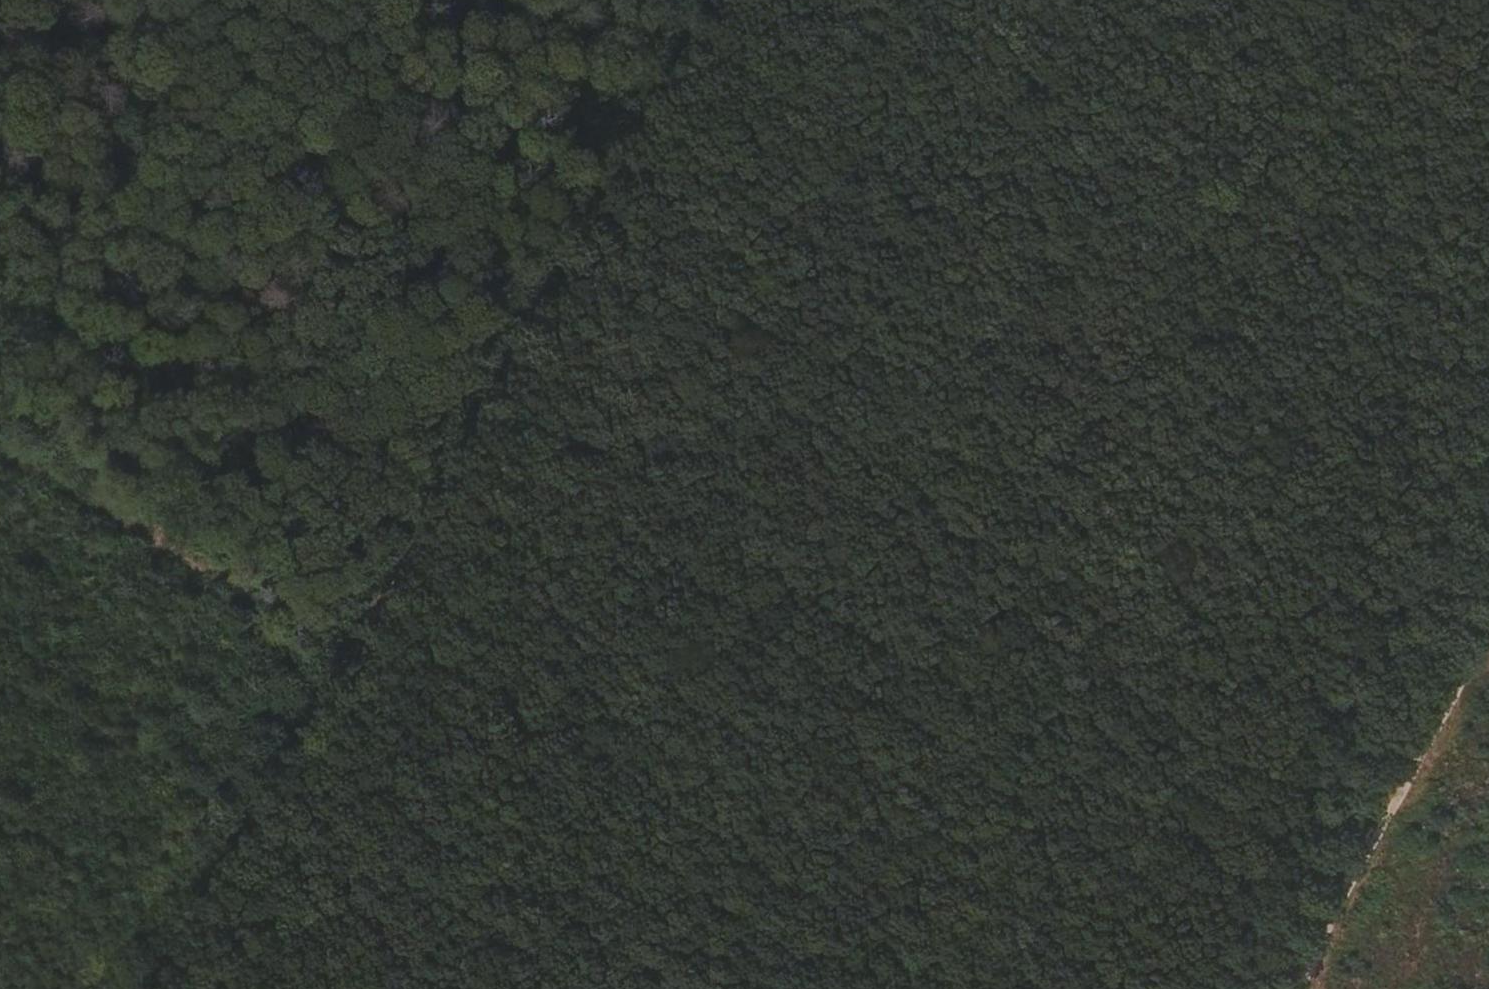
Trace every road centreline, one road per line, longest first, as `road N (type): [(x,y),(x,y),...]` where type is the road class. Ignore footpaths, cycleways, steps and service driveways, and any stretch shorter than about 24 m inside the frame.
road 1 (track): [(1488,666),(1315,988)]

